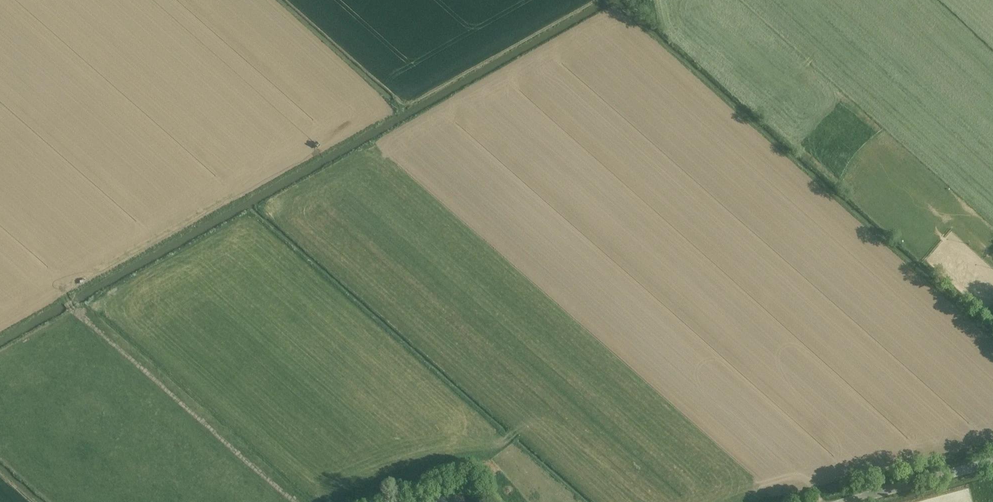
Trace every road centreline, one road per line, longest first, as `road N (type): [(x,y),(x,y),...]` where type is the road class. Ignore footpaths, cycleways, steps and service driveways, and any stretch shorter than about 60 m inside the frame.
road 1 (tertiary): [(853,501),(992,463)]

